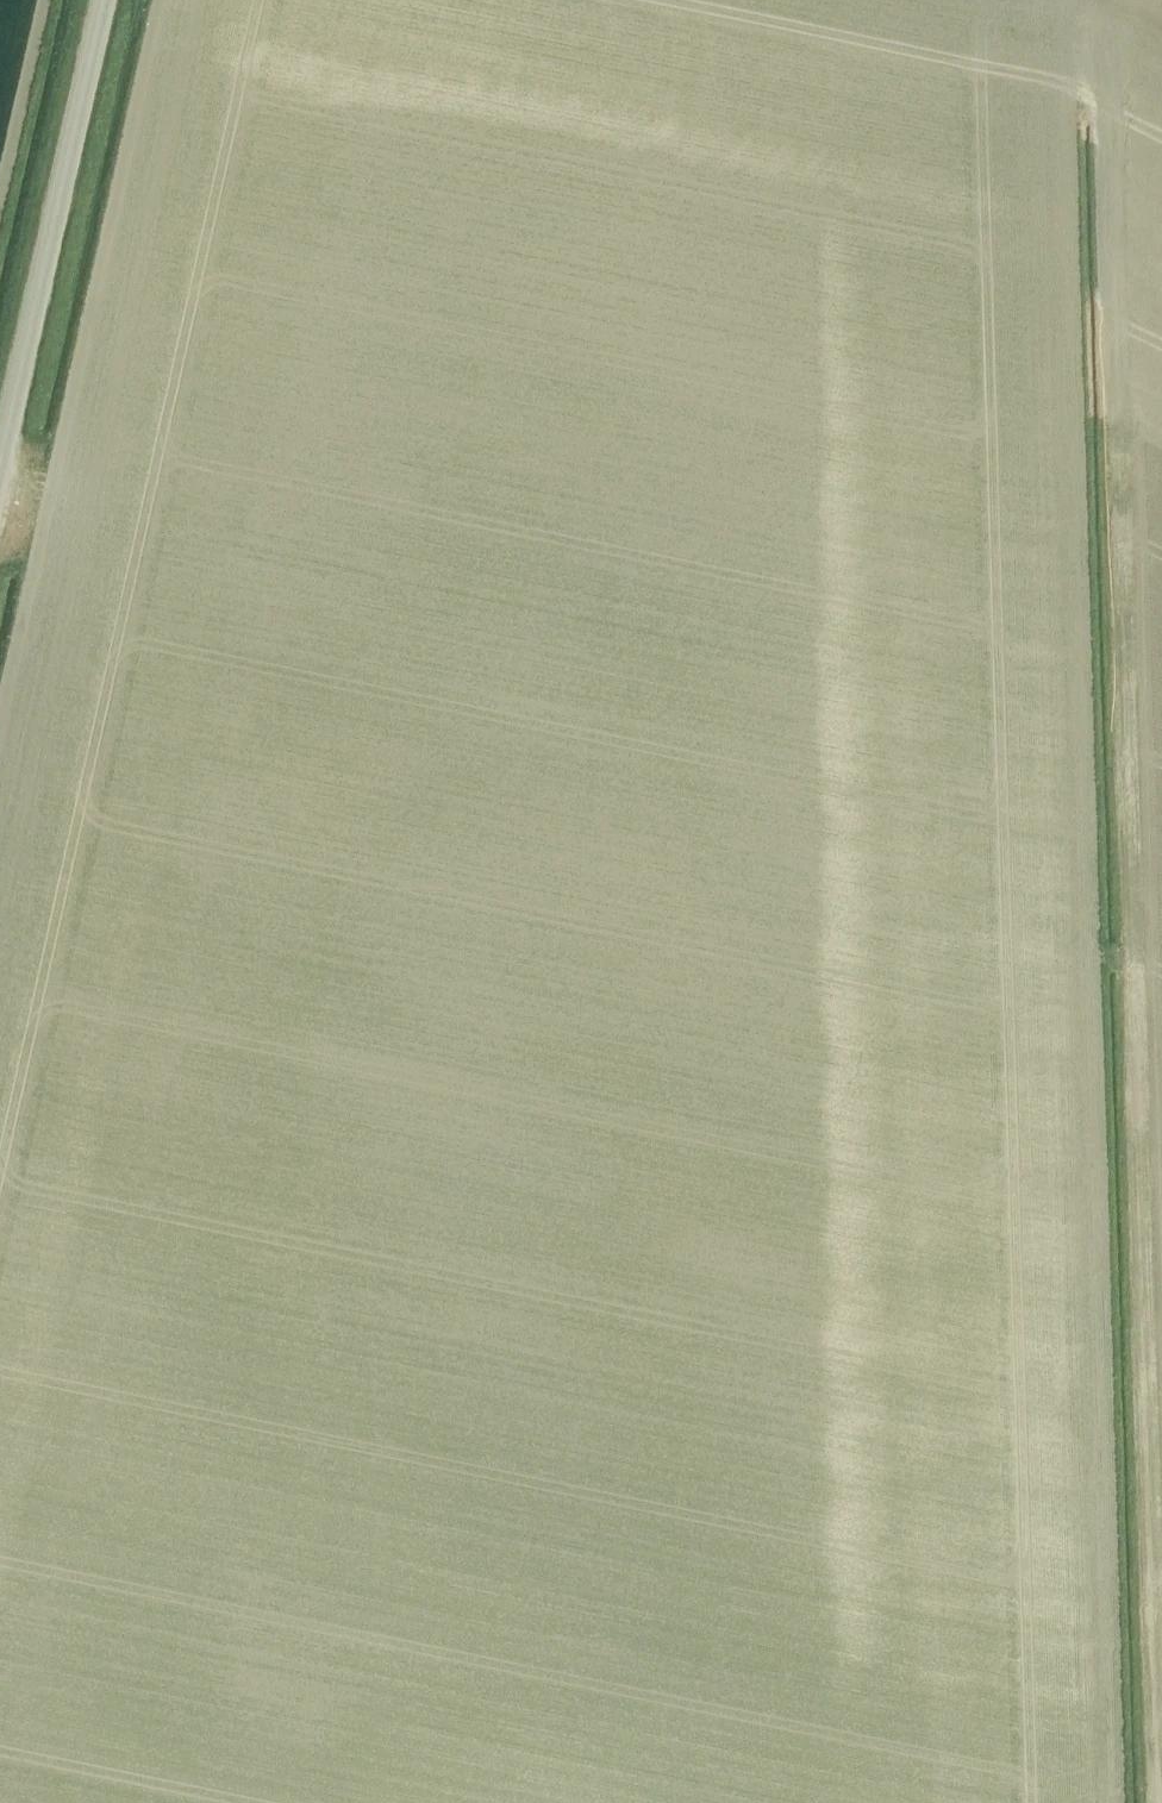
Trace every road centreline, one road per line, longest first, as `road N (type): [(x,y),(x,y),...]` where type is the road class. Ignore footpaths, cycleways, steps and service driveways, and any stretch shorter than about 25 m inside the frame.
road 1 (unclassified): [(0,458),(104,0)]

